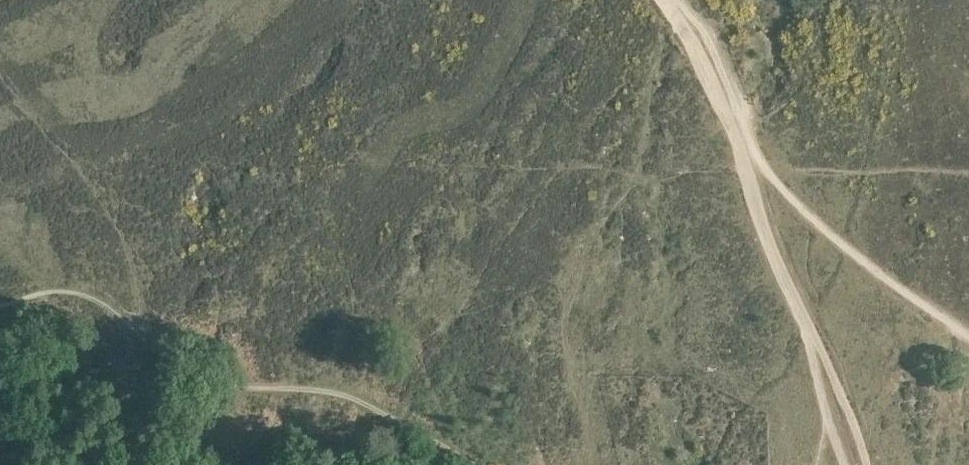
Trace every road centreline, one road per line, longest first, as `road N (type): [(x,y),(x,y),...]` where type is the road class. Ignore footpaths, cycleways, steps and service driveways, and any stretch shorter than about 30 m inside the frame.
road 1 (track): [(674,0),(733,121),(852,464)]

